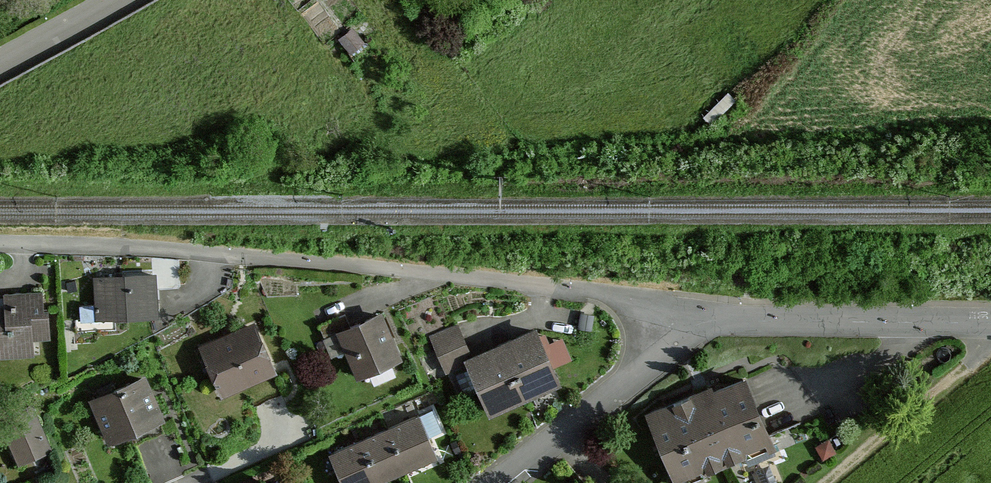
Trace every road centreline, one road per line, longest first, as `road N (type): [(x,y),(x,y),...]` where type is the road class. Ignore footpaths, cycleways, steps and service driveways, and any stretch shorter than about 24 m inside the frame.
road 1 (residential): [(0,246),(112,248),(555,288),(686,313)]
road 2 (residential): [(686,313),(990,324)]
road 3 (residential): [(499,482),(651,359),(686,313)]
road 4 (track): [(990,326),(983,358),(832,482)]
road 5 (tertiary): [(116,0),(0,61)]

